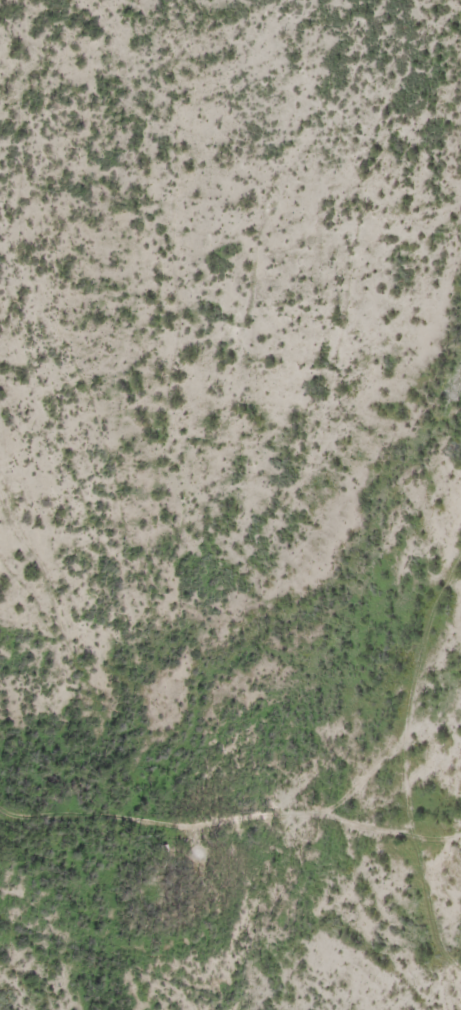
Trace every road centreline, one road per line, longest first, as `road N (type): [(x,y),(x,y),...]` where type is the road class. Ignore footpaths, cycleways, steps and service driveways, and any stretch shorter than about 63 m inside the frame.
road 1 (residential): [(460,572),(339,790),(0,823)]
road 2 (residential): [(460,795),(339,790)]

